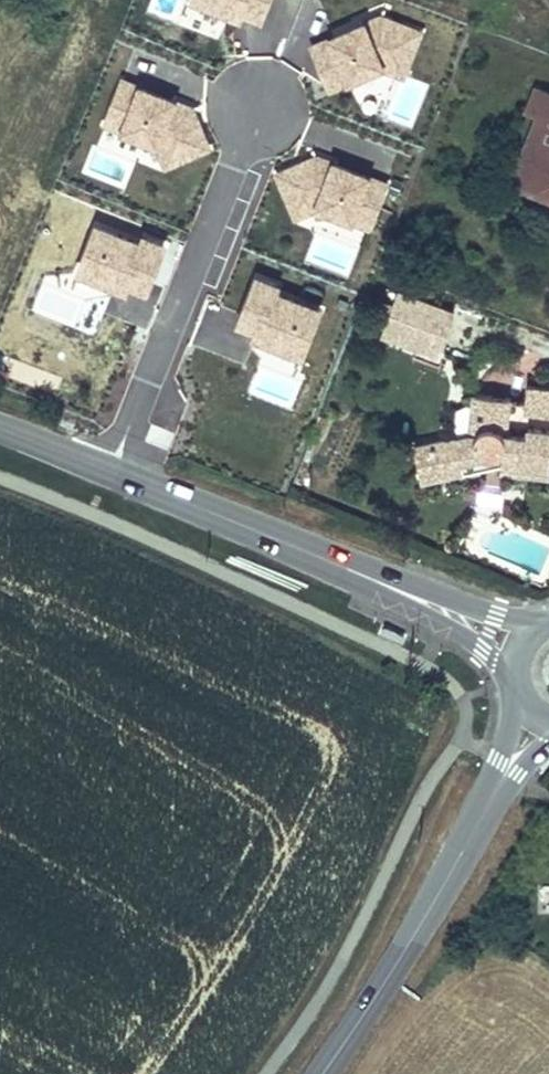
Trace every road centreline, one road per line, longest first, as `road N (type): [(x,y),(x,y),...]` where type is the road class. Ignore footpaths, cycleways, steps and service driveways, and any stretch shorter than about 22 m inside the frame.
road 1 (residential): [(120,476),(259,114)]
road 2 (tertiary): [(490,800),(410,943),(322,1073)]
road 3 (tertiary): [(378,583),(120,476)]
road 4 (tertiary): [(547,620),(496,615),(378,583)]
road 5 (tertiary): [(378,583),(497,662),(516,685)]
road 6 (tertiary): [(120,476),(0,430)]

